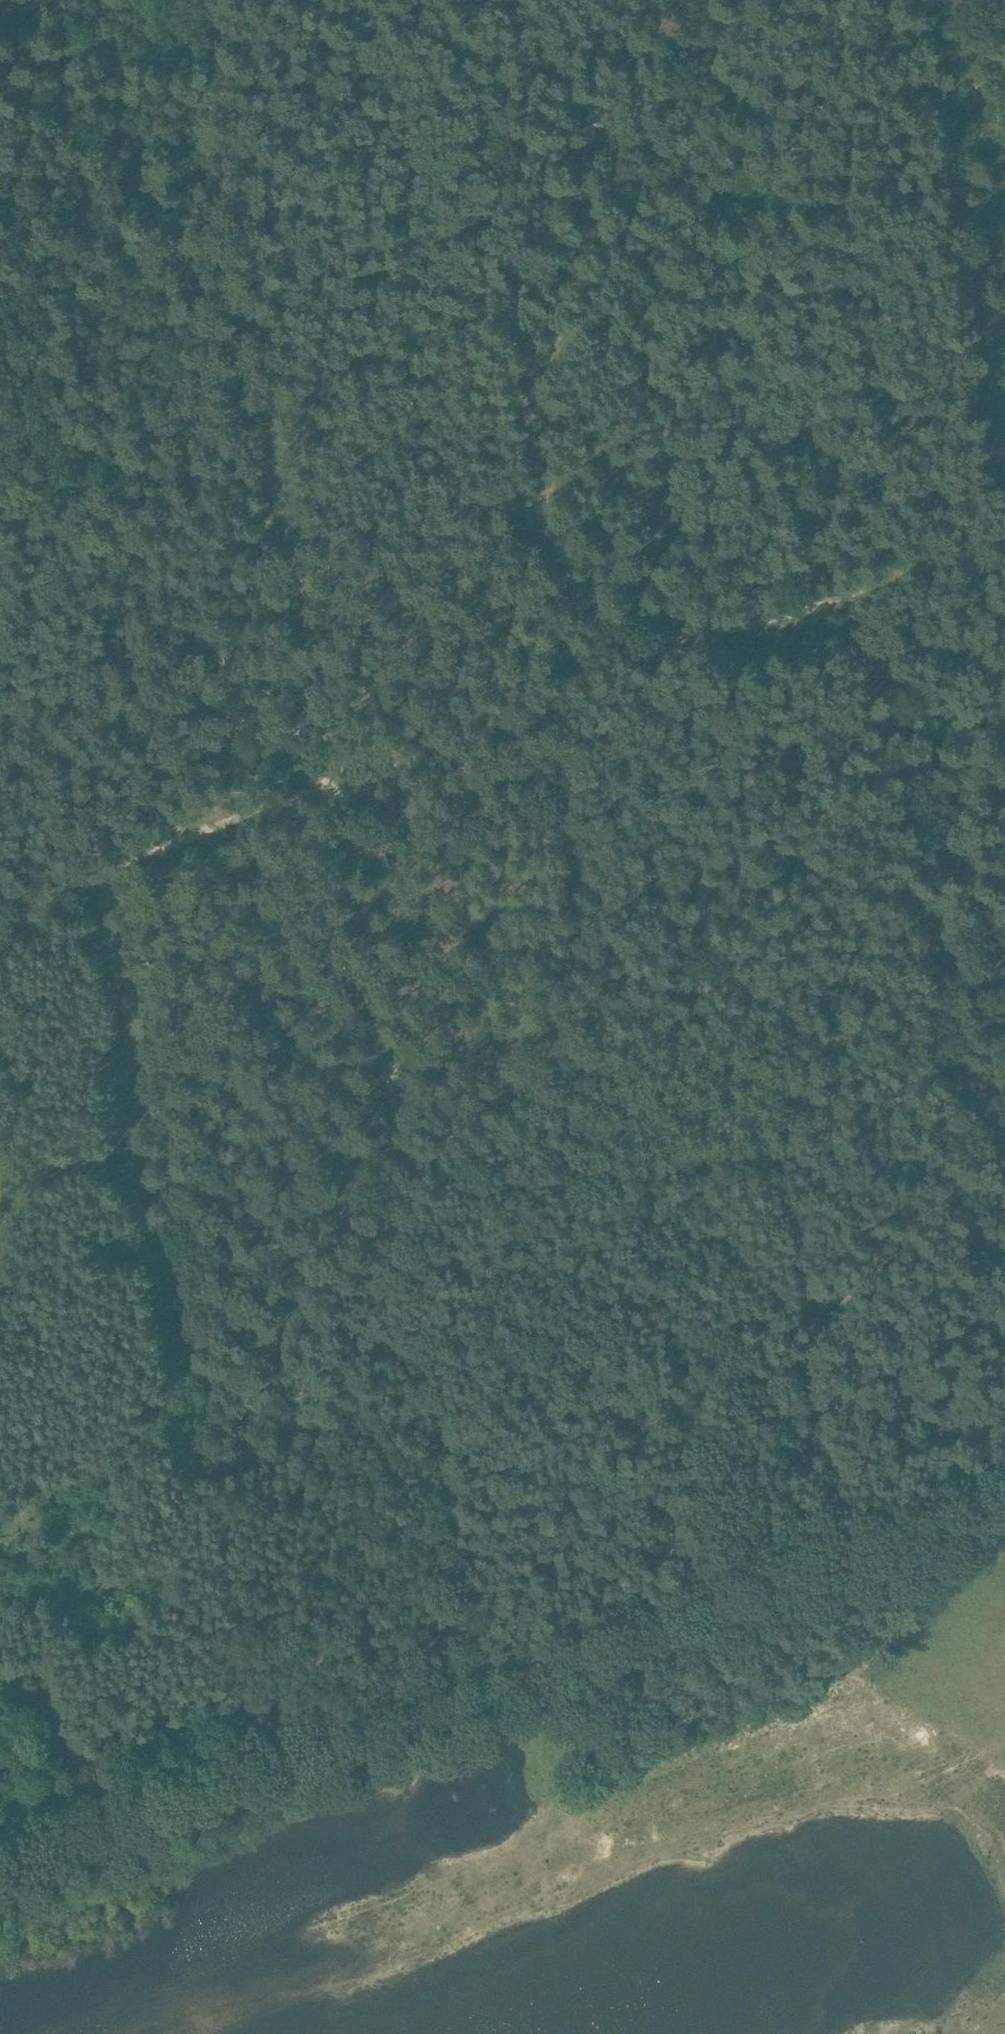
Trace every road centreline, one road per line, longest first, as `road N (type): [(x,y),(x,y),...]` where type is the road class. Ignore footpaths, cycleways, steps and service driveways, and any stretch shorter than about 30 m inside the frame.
road 1 (track): [(0,909),(1004,526)]
road 2 (track): [(0,1873),(1004,1501)]

